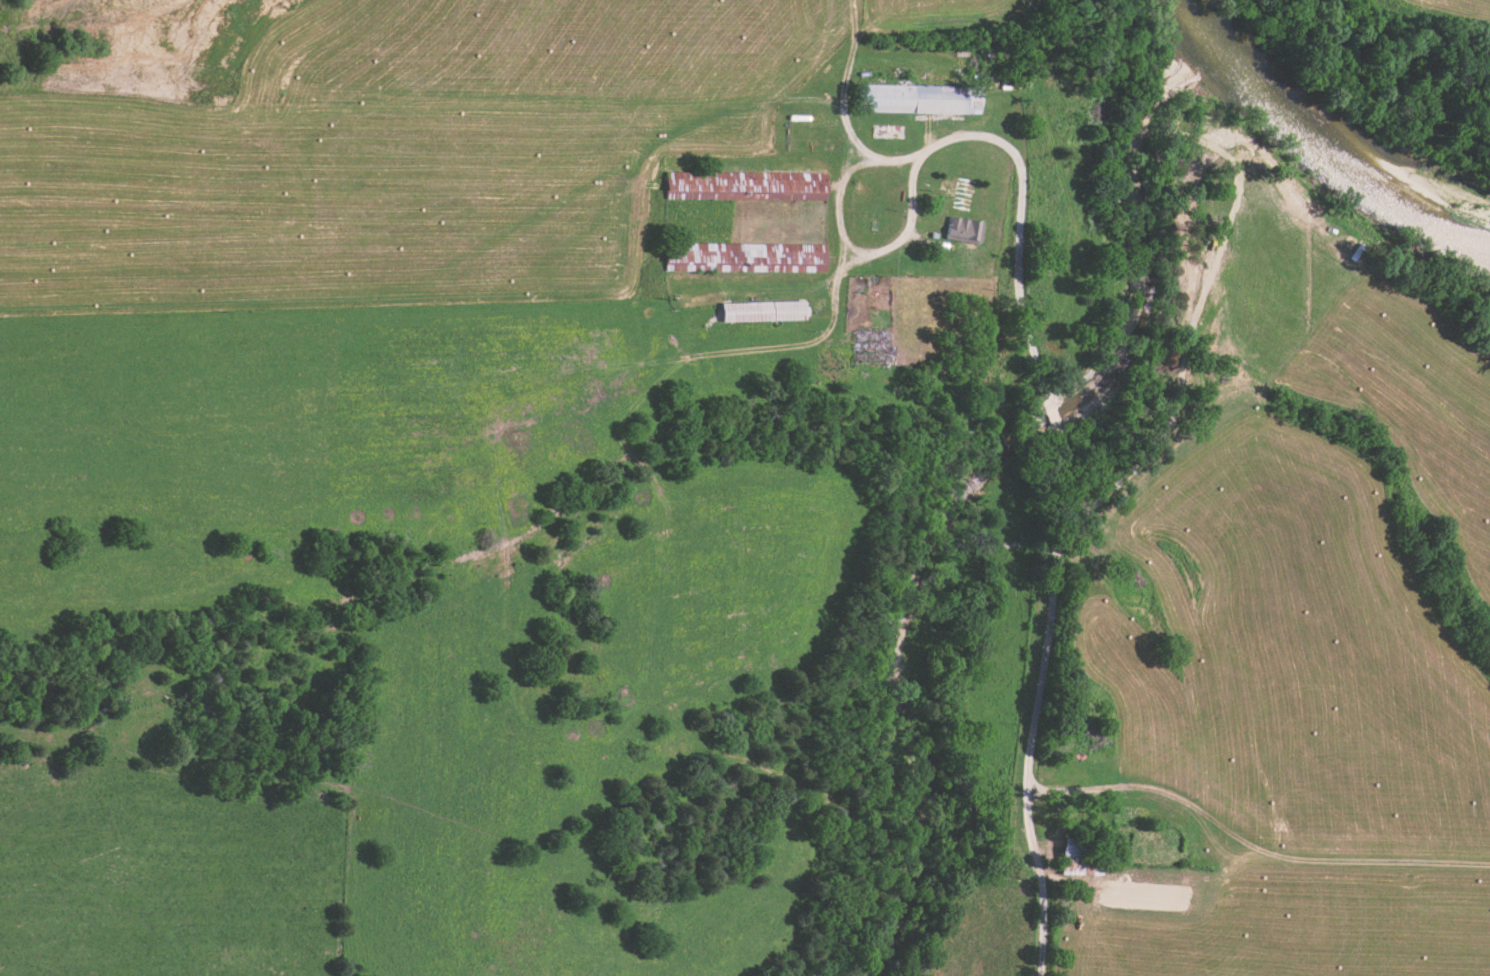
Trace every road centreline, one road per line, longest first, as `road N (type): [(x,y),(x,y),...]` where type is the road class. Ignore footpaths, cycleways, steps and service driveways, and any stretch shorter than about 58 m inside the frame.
road 1 (track): [(946,120),(872,128),(703,255),(609,455),(372,842),(275,975)]

